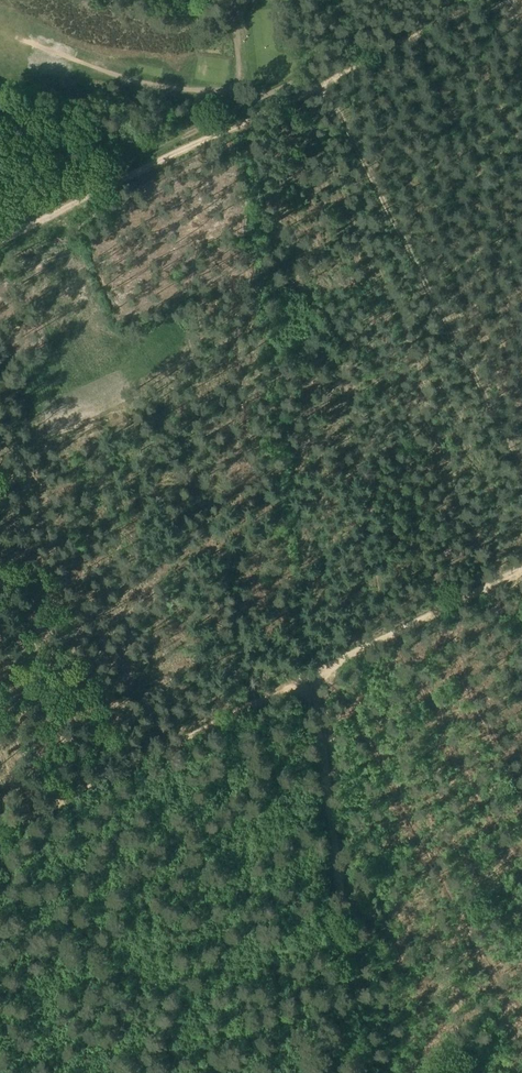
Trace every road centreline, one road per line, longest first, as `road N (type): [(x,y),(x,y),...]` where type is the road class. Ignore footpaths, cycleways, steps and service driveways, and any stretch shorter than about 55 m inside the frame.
road 1 (track): [(0,832),(521,569)]
road 2 (track): [(480,0),(0,241)]
road 3 (track): [(521,446),(326,76)]
road 4 (track): [(311,676),(363,1072)]

